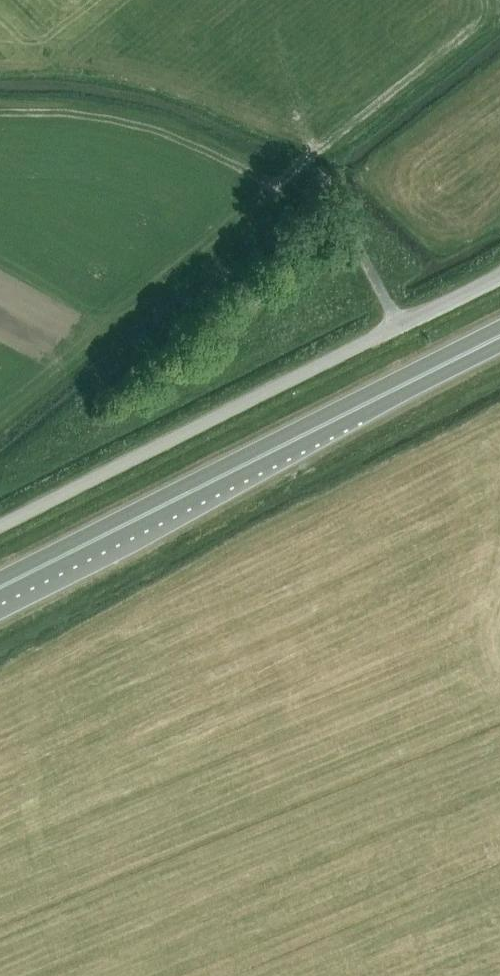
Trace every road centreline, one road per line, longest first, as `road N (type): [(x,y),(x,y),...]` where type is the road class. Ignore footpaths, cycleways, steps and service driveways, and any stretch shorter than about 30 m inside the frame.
road 1 (trunk): [(0,588),(499,337)]
road 2 (unclassified): [(0,526),(499,275)]

